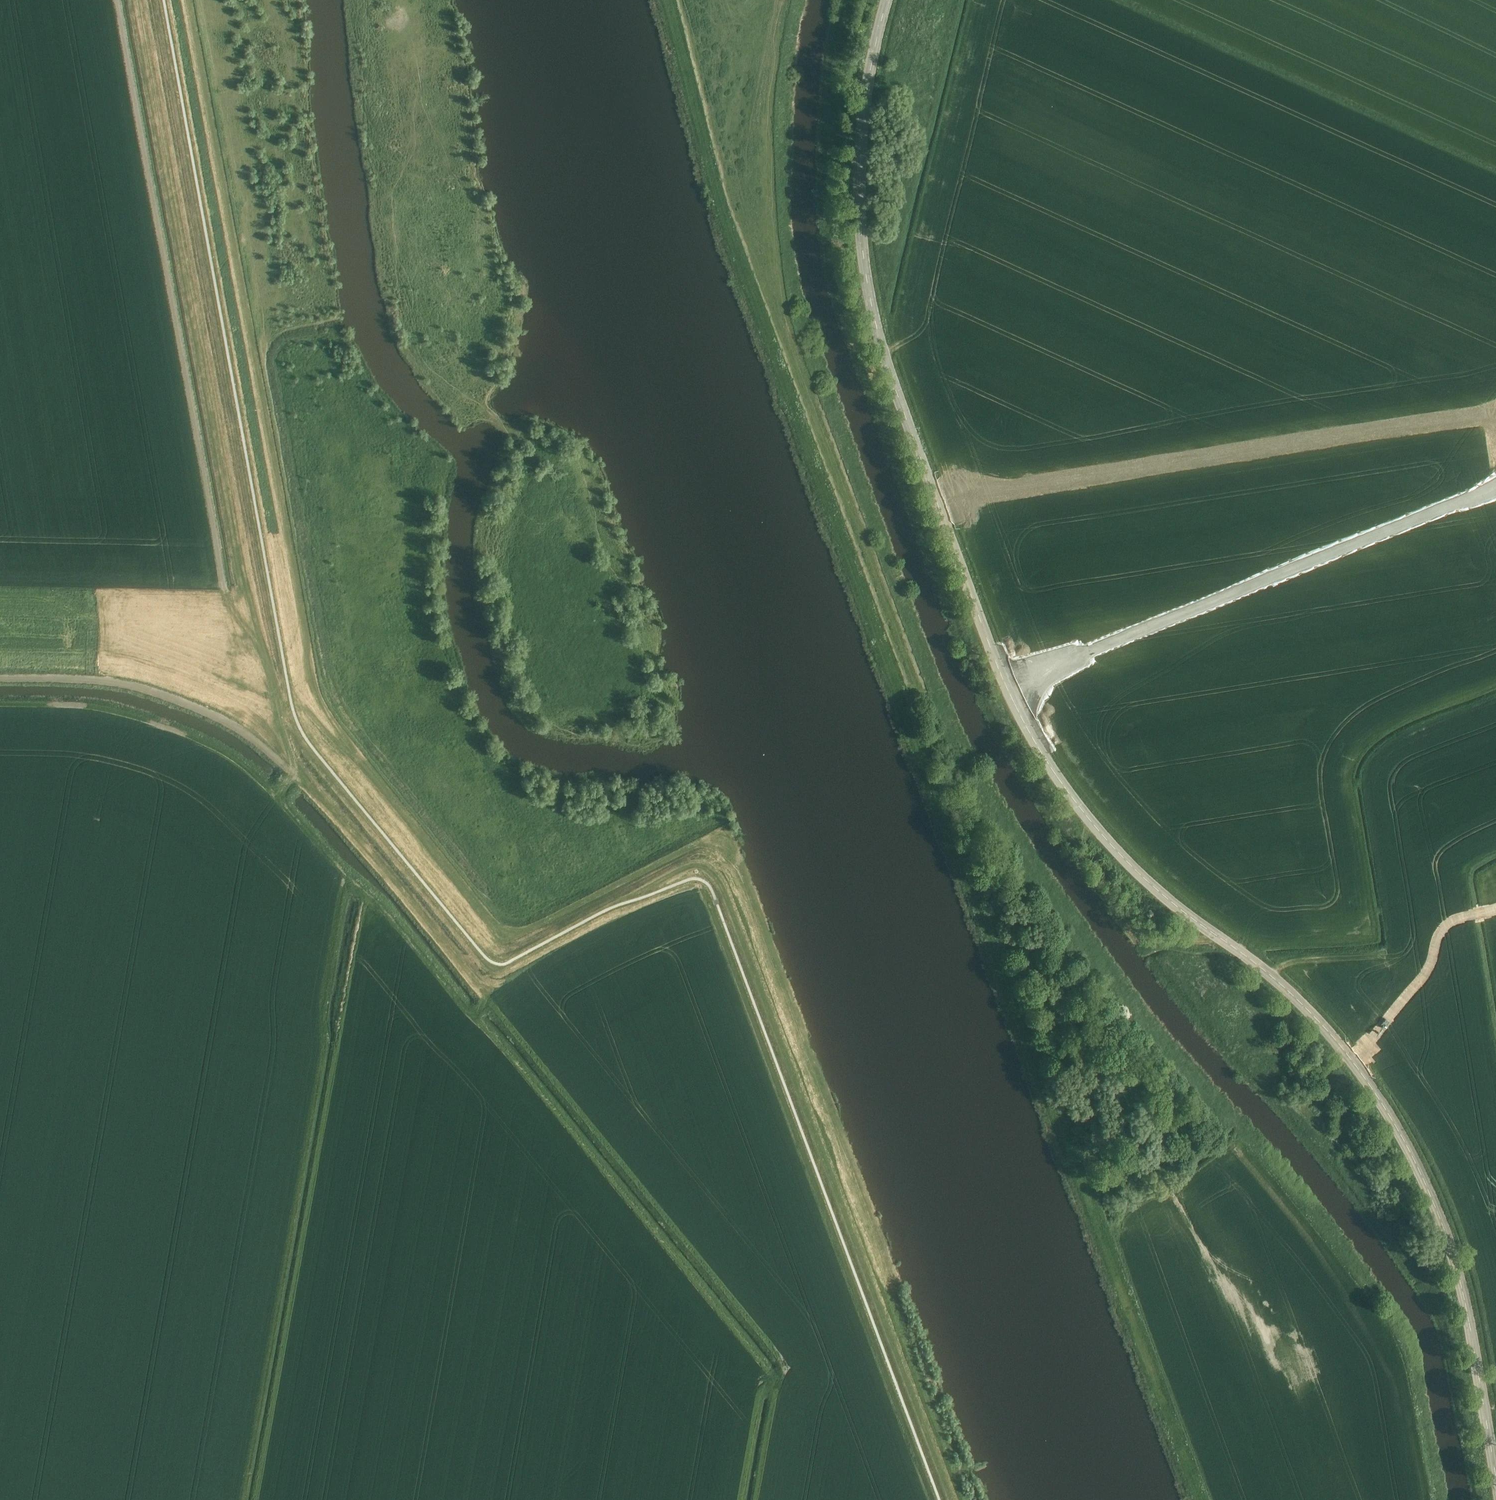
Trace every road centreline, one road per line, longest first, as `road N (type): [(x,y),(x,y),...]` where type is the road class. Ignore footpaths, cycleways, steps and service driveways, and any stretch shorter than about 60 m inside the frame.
road 1 (tertiary): [(887,0),(861,139),(867,288),(888,371),(1007,686),(1044,755),(1103,834),(1182,909),(1311,1012),(1393,1119),(1449,1240),(1495,1469)]
road 2 (track): [(1495,697),(1407,734),(1366,771),(1398,948),(1287,962),(1273,976)]

